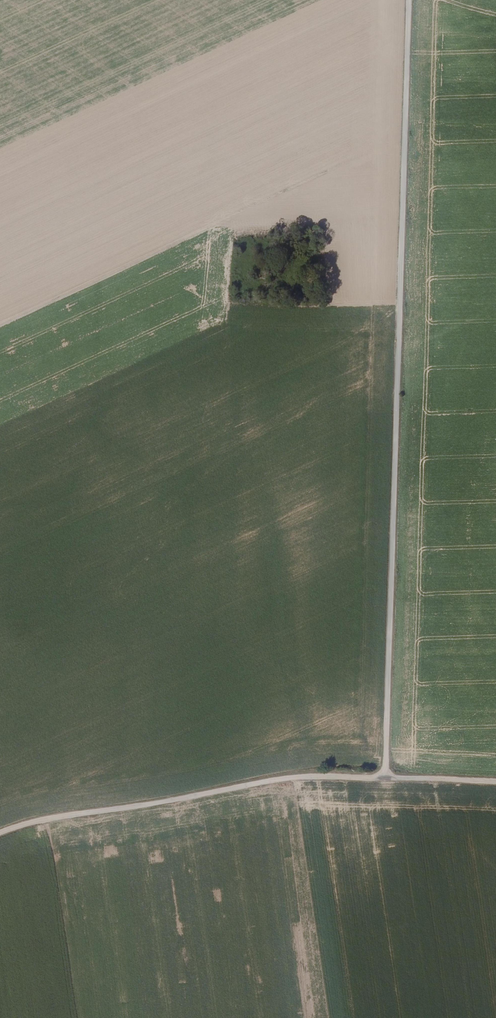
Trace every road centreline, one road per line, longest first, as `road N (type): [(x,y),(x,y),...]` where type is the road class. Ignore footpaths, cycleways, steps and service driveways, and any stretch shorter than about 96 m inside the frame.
road 1 (track): [(410,0),(384,777)]
road 2 (track): [(495,781),(275,779),(47,817),(0,832)]

